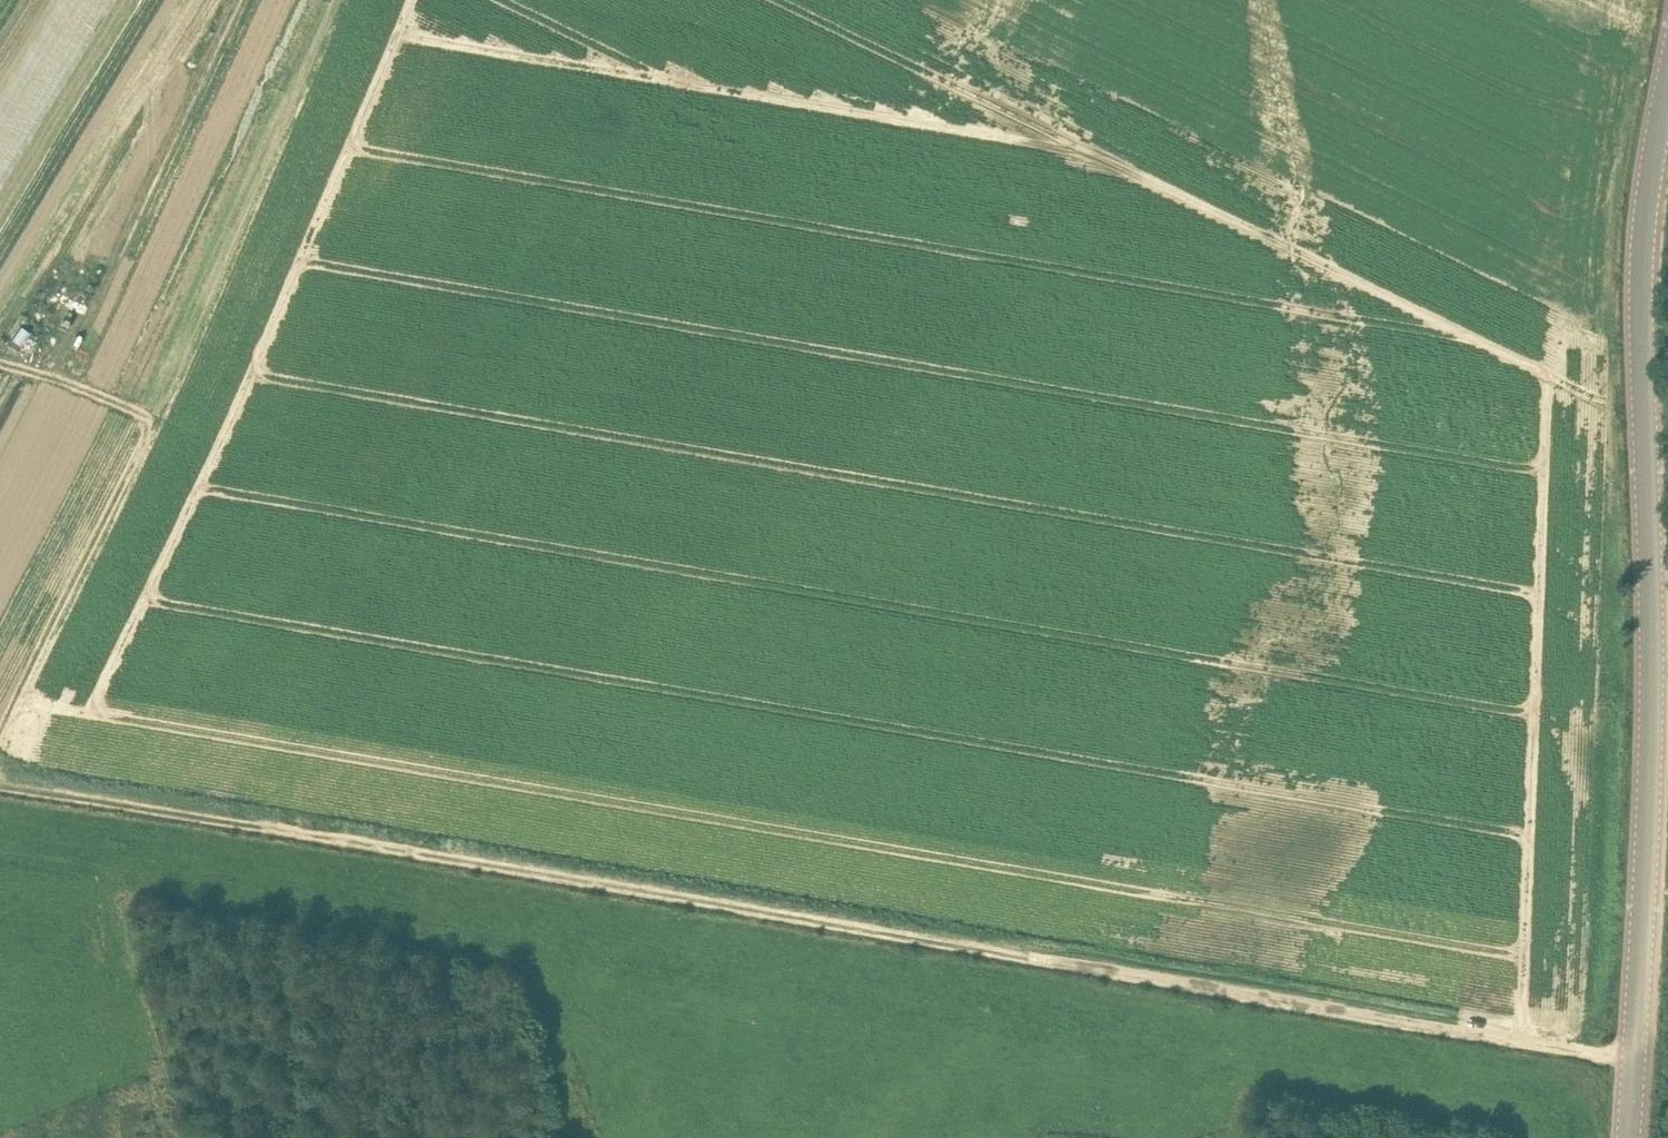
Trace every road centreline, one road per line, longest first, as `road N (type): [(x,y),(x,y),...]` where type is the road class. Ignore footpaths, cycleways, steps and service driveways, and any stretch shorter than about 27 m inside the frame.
road 1 (secondary): [(1629,1137),(1656,613),(1648,268),(1667,91)]
road 2 (track): [(558,705),(528,693),(150,353),(56,286)]
road 3 (track): [(0,343),(304,36),(305,0)]

